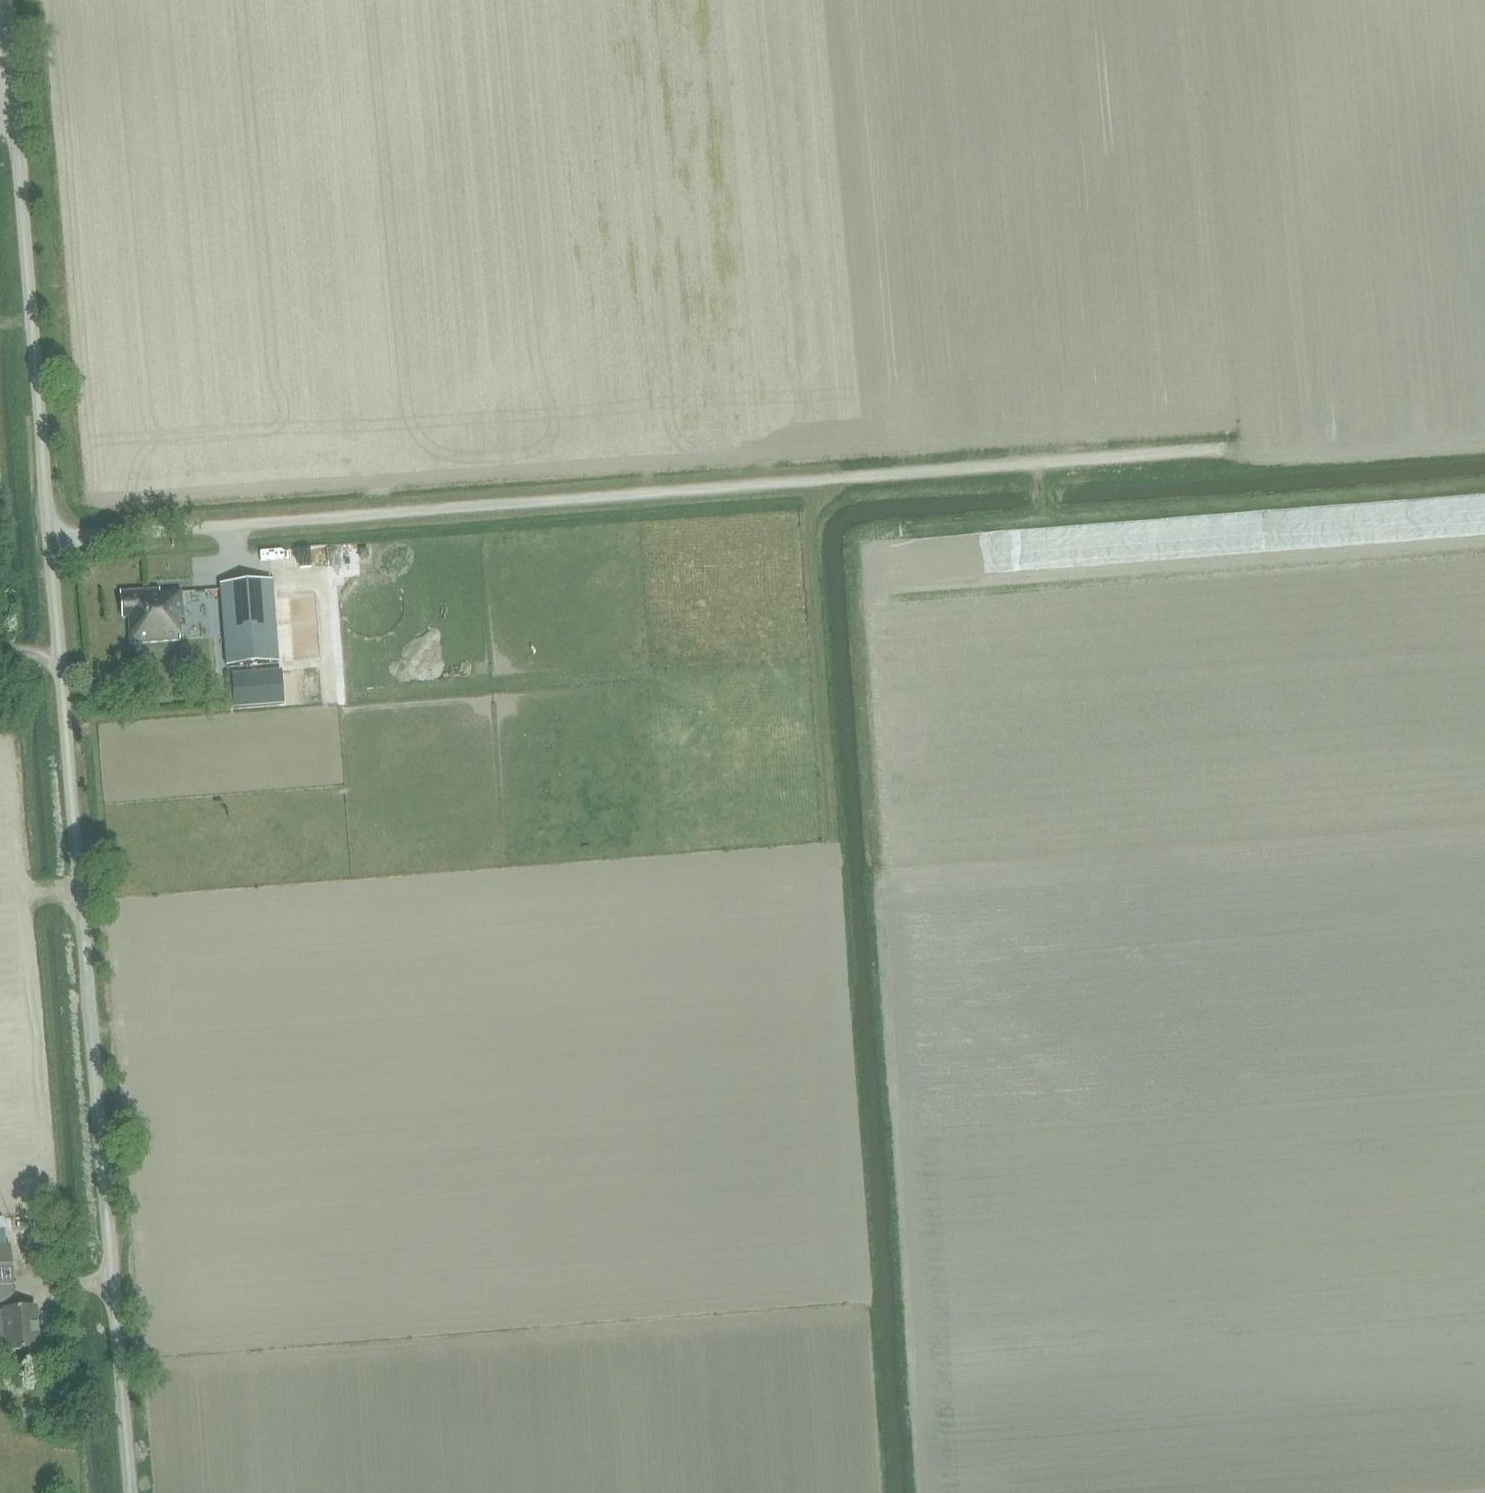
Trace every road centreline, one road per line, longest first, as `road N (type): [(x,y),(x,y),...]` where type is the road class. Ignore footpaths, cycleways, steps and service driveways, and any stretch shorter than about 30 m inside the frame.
road 1 (unclassified): [(129,1492),(46,533)]

